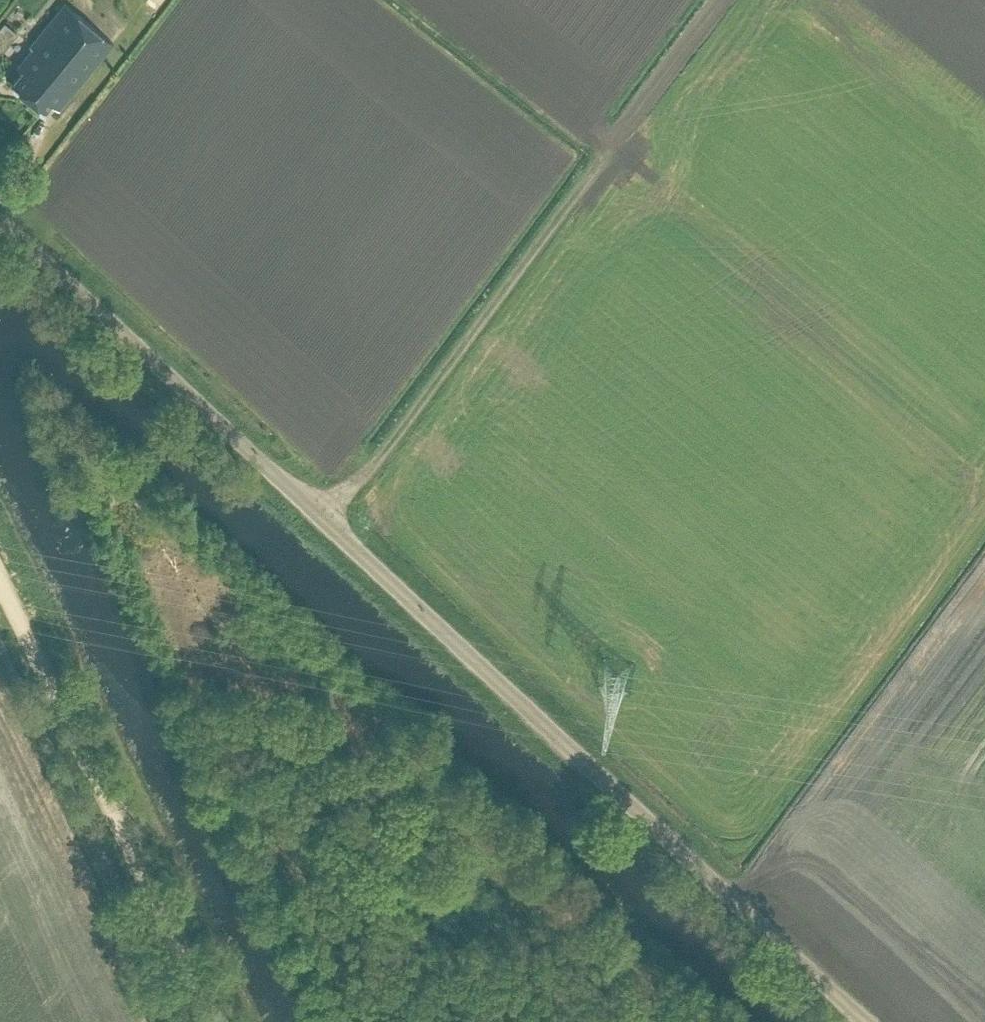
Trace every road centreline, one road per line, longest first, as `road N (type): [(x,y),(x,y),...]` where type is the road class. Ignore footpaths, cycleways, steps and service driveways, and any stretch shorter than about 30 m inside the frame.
road 1 (unclassified): [(871,1021),(0,218)]
road 2 (track): [(0,585),(216,1021)]

